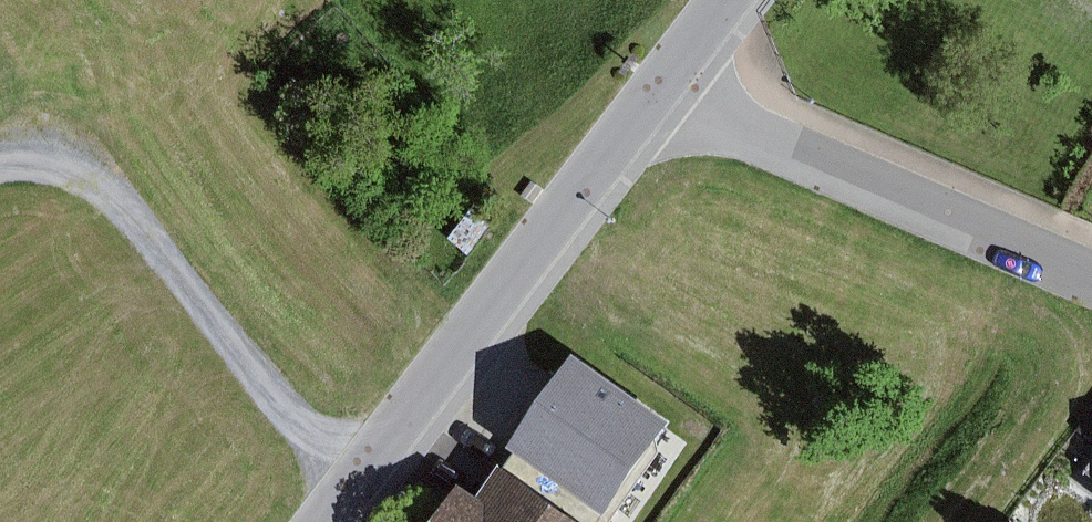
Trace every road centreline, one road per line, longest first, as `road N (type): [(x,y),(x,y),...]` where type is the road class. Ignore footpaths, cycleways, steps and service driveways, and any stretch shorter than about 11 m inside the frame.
road 1 (residential): [(676,83),(341,521)]
road 2 (track): [(370,484),(318,412),(122,192),(64,157),(0,153)]
road 3 (residential): [(1091,271),(676,83)]

